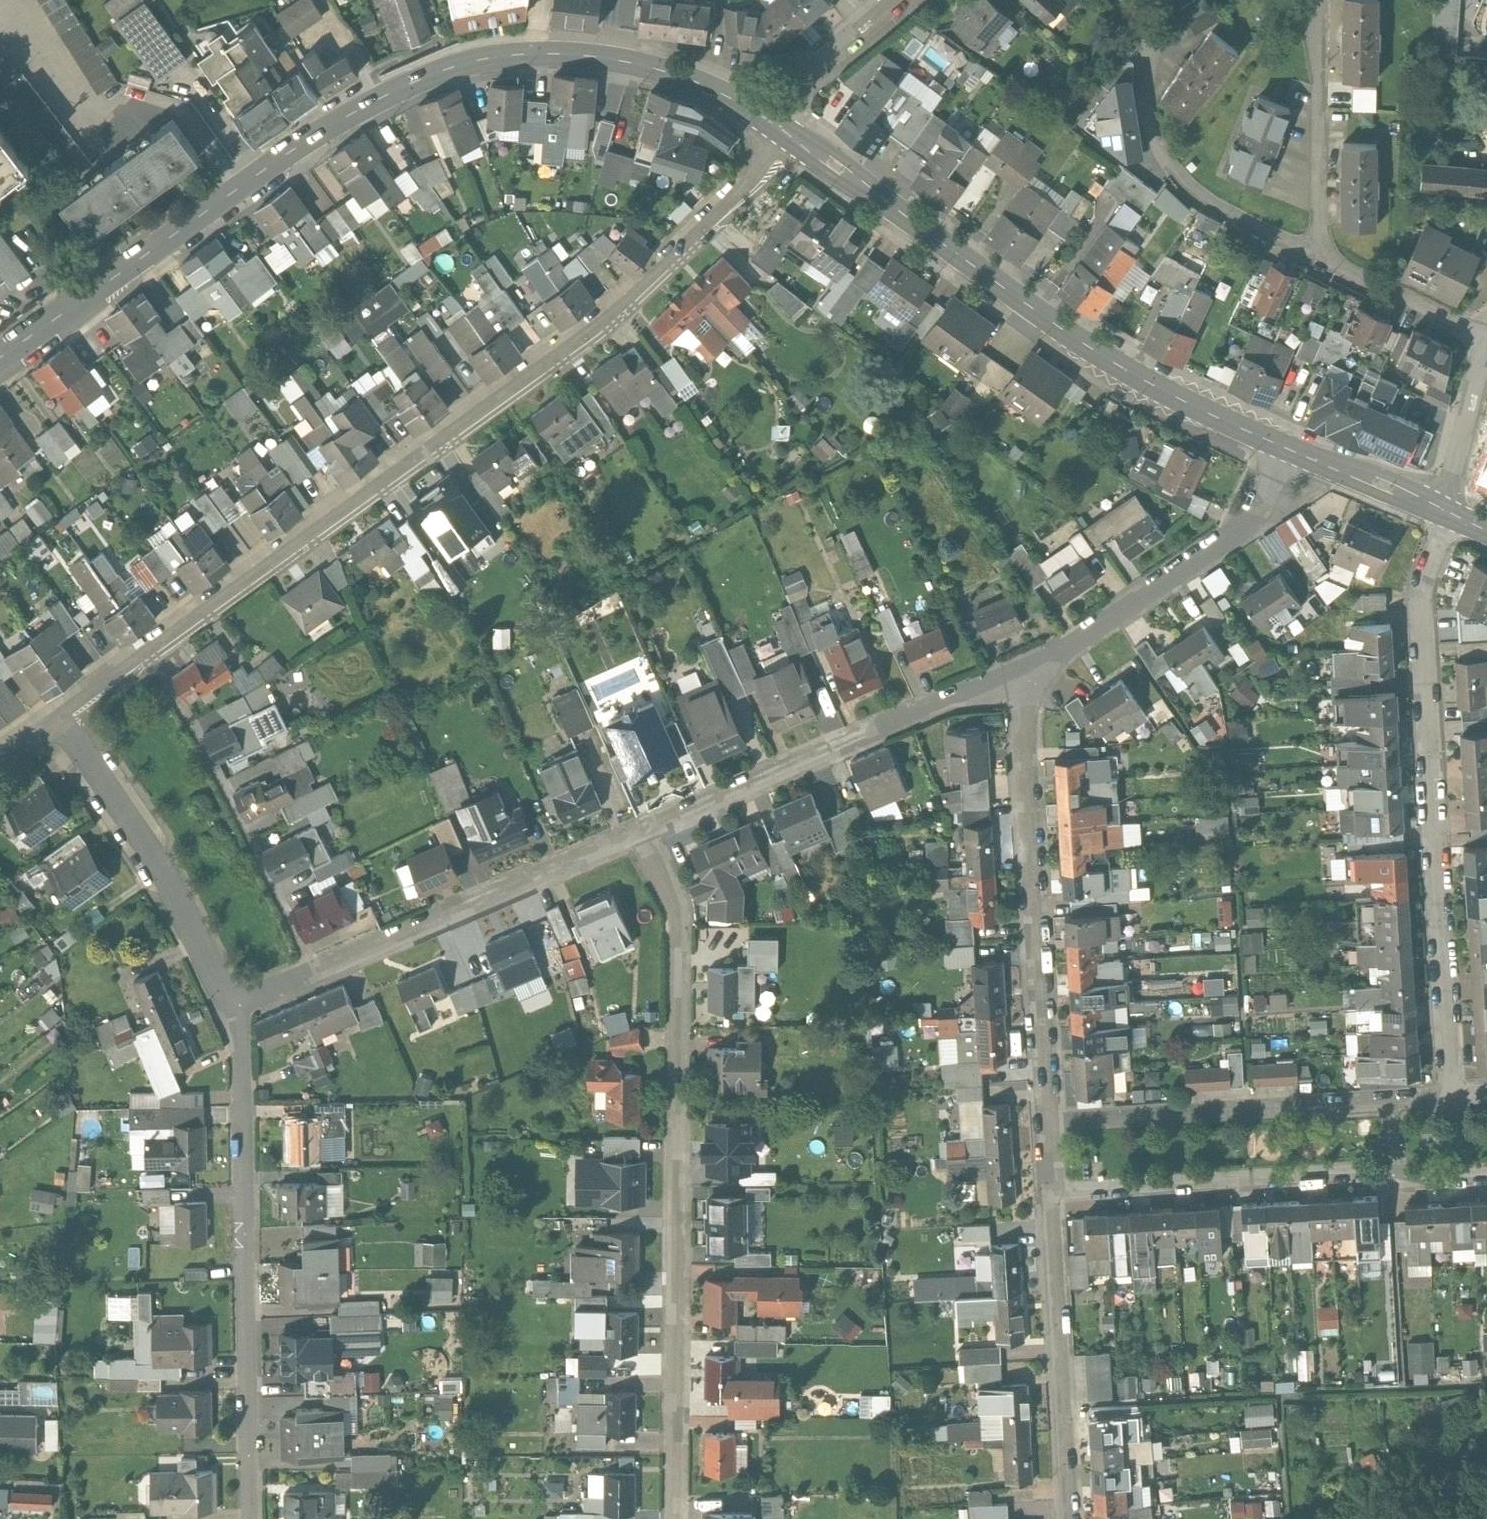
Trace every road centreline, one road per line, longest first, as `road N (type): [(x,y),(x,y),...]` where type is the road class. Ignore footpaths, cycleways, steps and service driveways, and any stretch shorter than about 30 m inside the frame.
road 1 (secondary): [(768,122),(698,82),(622,58),(523,52),(461,65),(336,127),(0,361)]
road 2 (residential): [(795,141),(596,324),(147,659)]
road 3 (residential): [(679,1518),(680,924),(635,835)]
road 4 (secondary): [(1291,449),(1151,388),(1071,338),(795,141)]
road 5 (residential): [(1451,1092),(1421,589),(1439,510)]
road 6 (residential): [(253,1518),(244,1074),(233,1010)]
road 7 (residential): [(1048,1121),(1017,669)]
road 8 (residential): [(1050,1190),(1394,1170),(1409,1181),(1486,1176)]
road 9 (residential): [(635,835),(1017,669)]
road 10 (residential): [(1048,1121),(1451,1092)]
road 11 (residential): [(1017,669),(1102,626),(1237,530),(1291,449)]
road 12 (residential): [(308,977),(211,762),(147,659)]
road 13 (residential): [(308,977),(635,835)]
road 14 (residential): [(233,1010),(183,910),(60,720)]
road 15 (residential): [(1067,1518),(1050,1190)]
road 16 (residential): [(1143,27),(1150,45),(1146,103),(1168,163),(1213,208),(1310,254)]
road 17 (residential): [(1310,254),(1319,231),(1315,4)]
road 18 (residential): [(1310,254),(1486,336)]
road 19 (residential): [(768,122),(814,66),(902,0)]
road 20 (residential): [(1439,510),(1486,346)]
road 21 (secondary): [(1439,510),(1291,449)]

